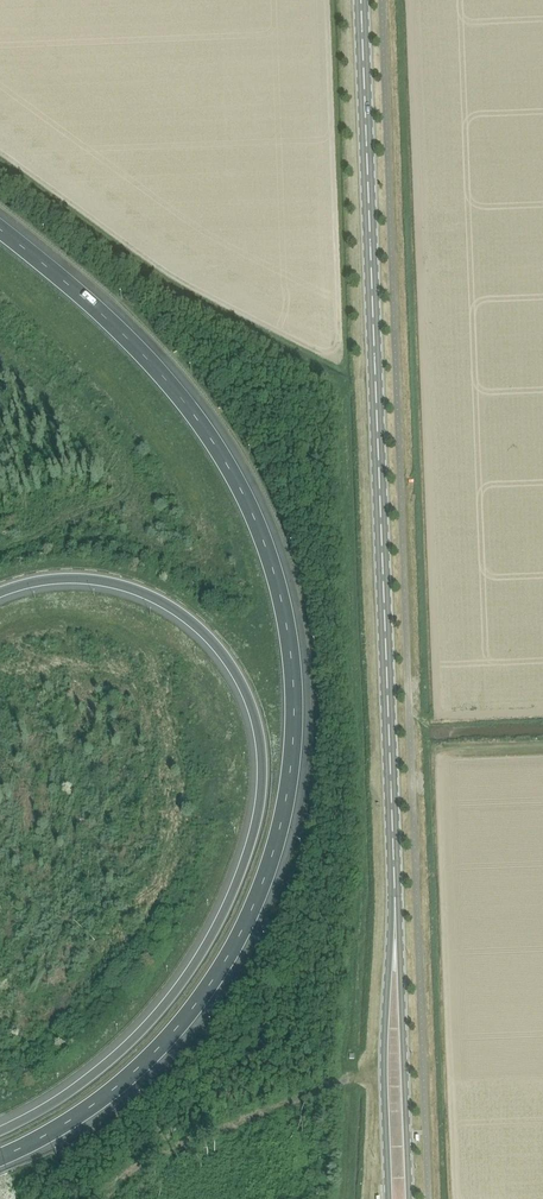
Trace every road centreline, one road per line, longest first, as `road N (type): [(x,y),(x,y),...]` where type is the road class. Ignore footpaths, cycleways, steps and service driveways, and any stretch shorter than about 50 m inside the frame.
road 1 (motorway): [(0,1158),(131,1074),(220,969),(279,831),(294,707),(270,559),(224,460),(129,340),(0,230)]
road 2 (tertiary): [(395,928),(360,0)]
road 3 (motorway): [(0,592),(43,580),(90,580),(179,613),(216,645),(242,685),(262,770),(244,862),(184,980),(112,1058),(0,1131)]
road 4 (tertiary): [(395,928),(384,1049),(388,1198)]
road 5 (tertiary): [(409,1198),(395,928)]

